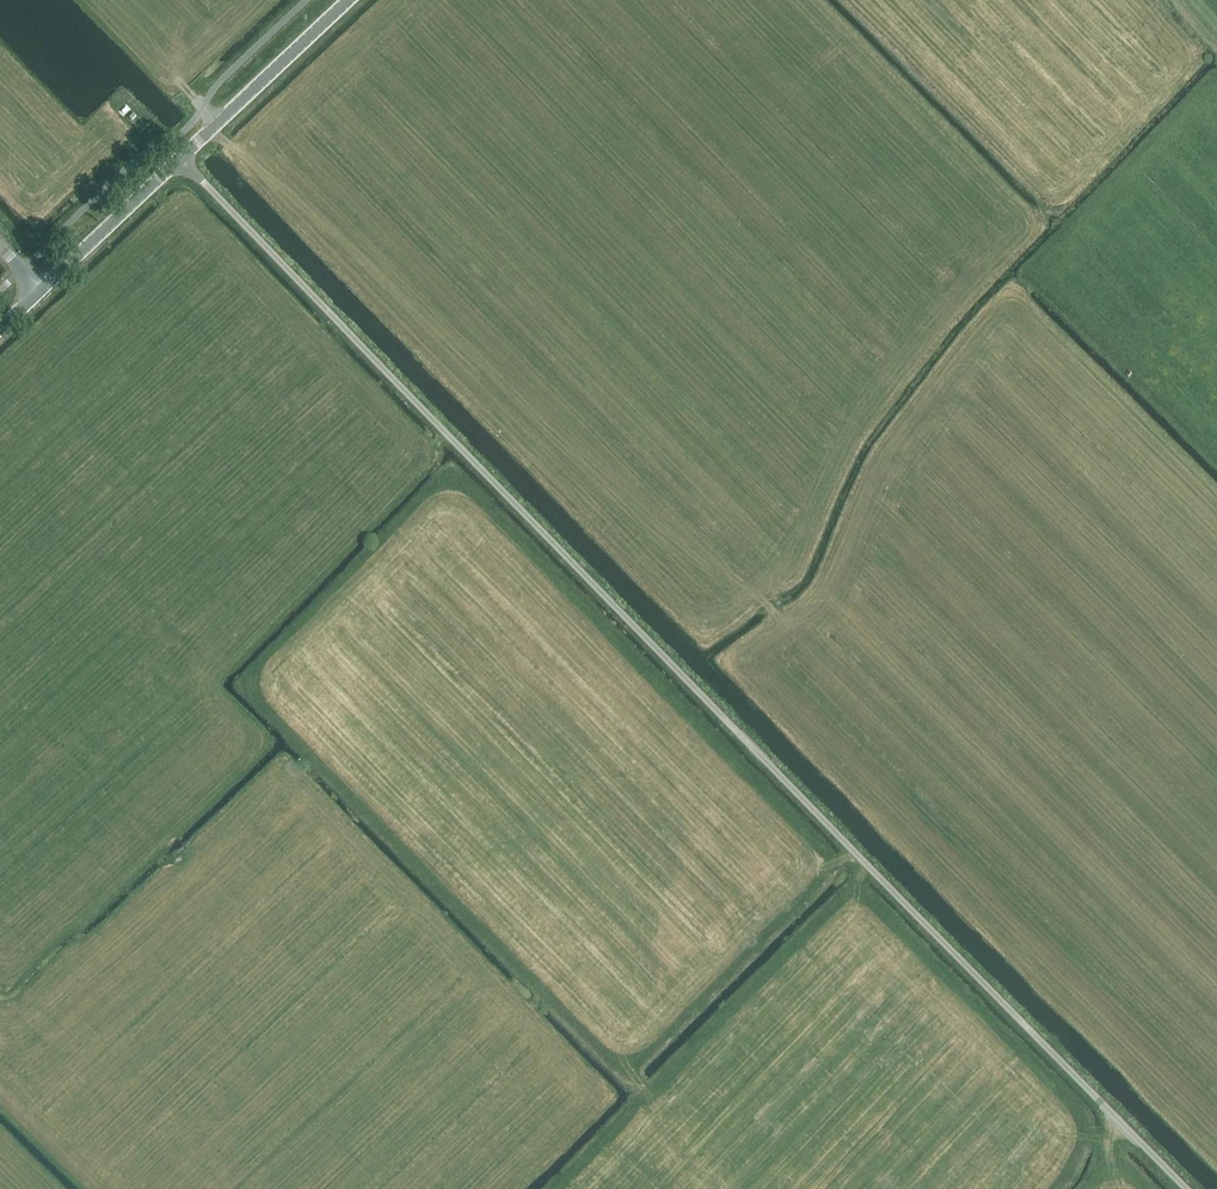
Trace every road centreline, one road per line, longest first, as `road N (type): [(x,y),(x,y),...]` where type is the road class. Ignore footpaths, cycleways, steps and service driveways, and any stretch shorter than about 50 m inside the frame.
road 1 (unclassified): [(1187,1188),(180,158)]
road 2 (secondary): [(180,158),(347,0)]
road 3 (secondary): [(40,288),(180,158)]

